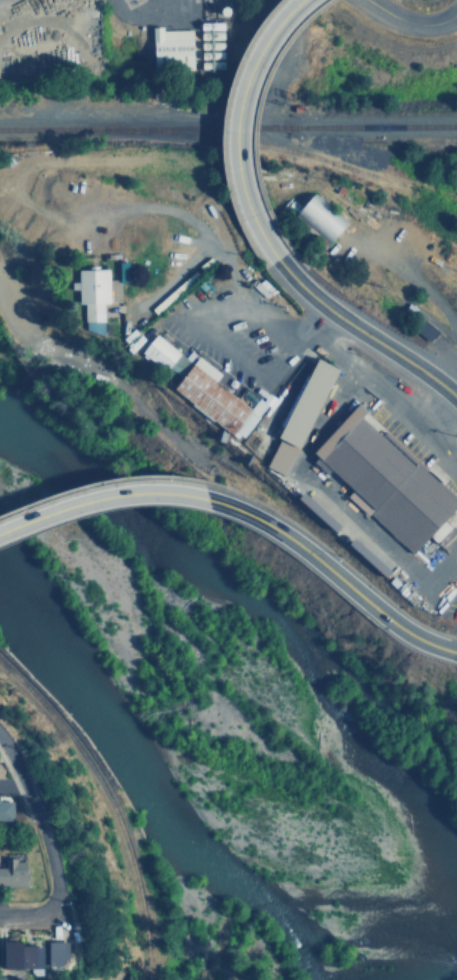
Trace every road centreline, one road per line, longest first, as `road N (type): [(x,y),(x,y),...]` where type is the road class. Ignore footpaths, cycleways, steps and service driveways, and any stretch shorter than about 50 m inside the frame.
road 1 (primary): [(456,651),(403,630),(276,529),(207,498)]
road 2 (primary): [(276,257),(246,199),(236,132),(251,68),(301,0)]
road 3 (primary): [(456,398),(325,304),(276,257)]
road 4 (primary): [(207,498),(173,491),(103,497),(0,533)]
road 5 (residential): [(52,908),(60,891),(55,860),(0,734)]

